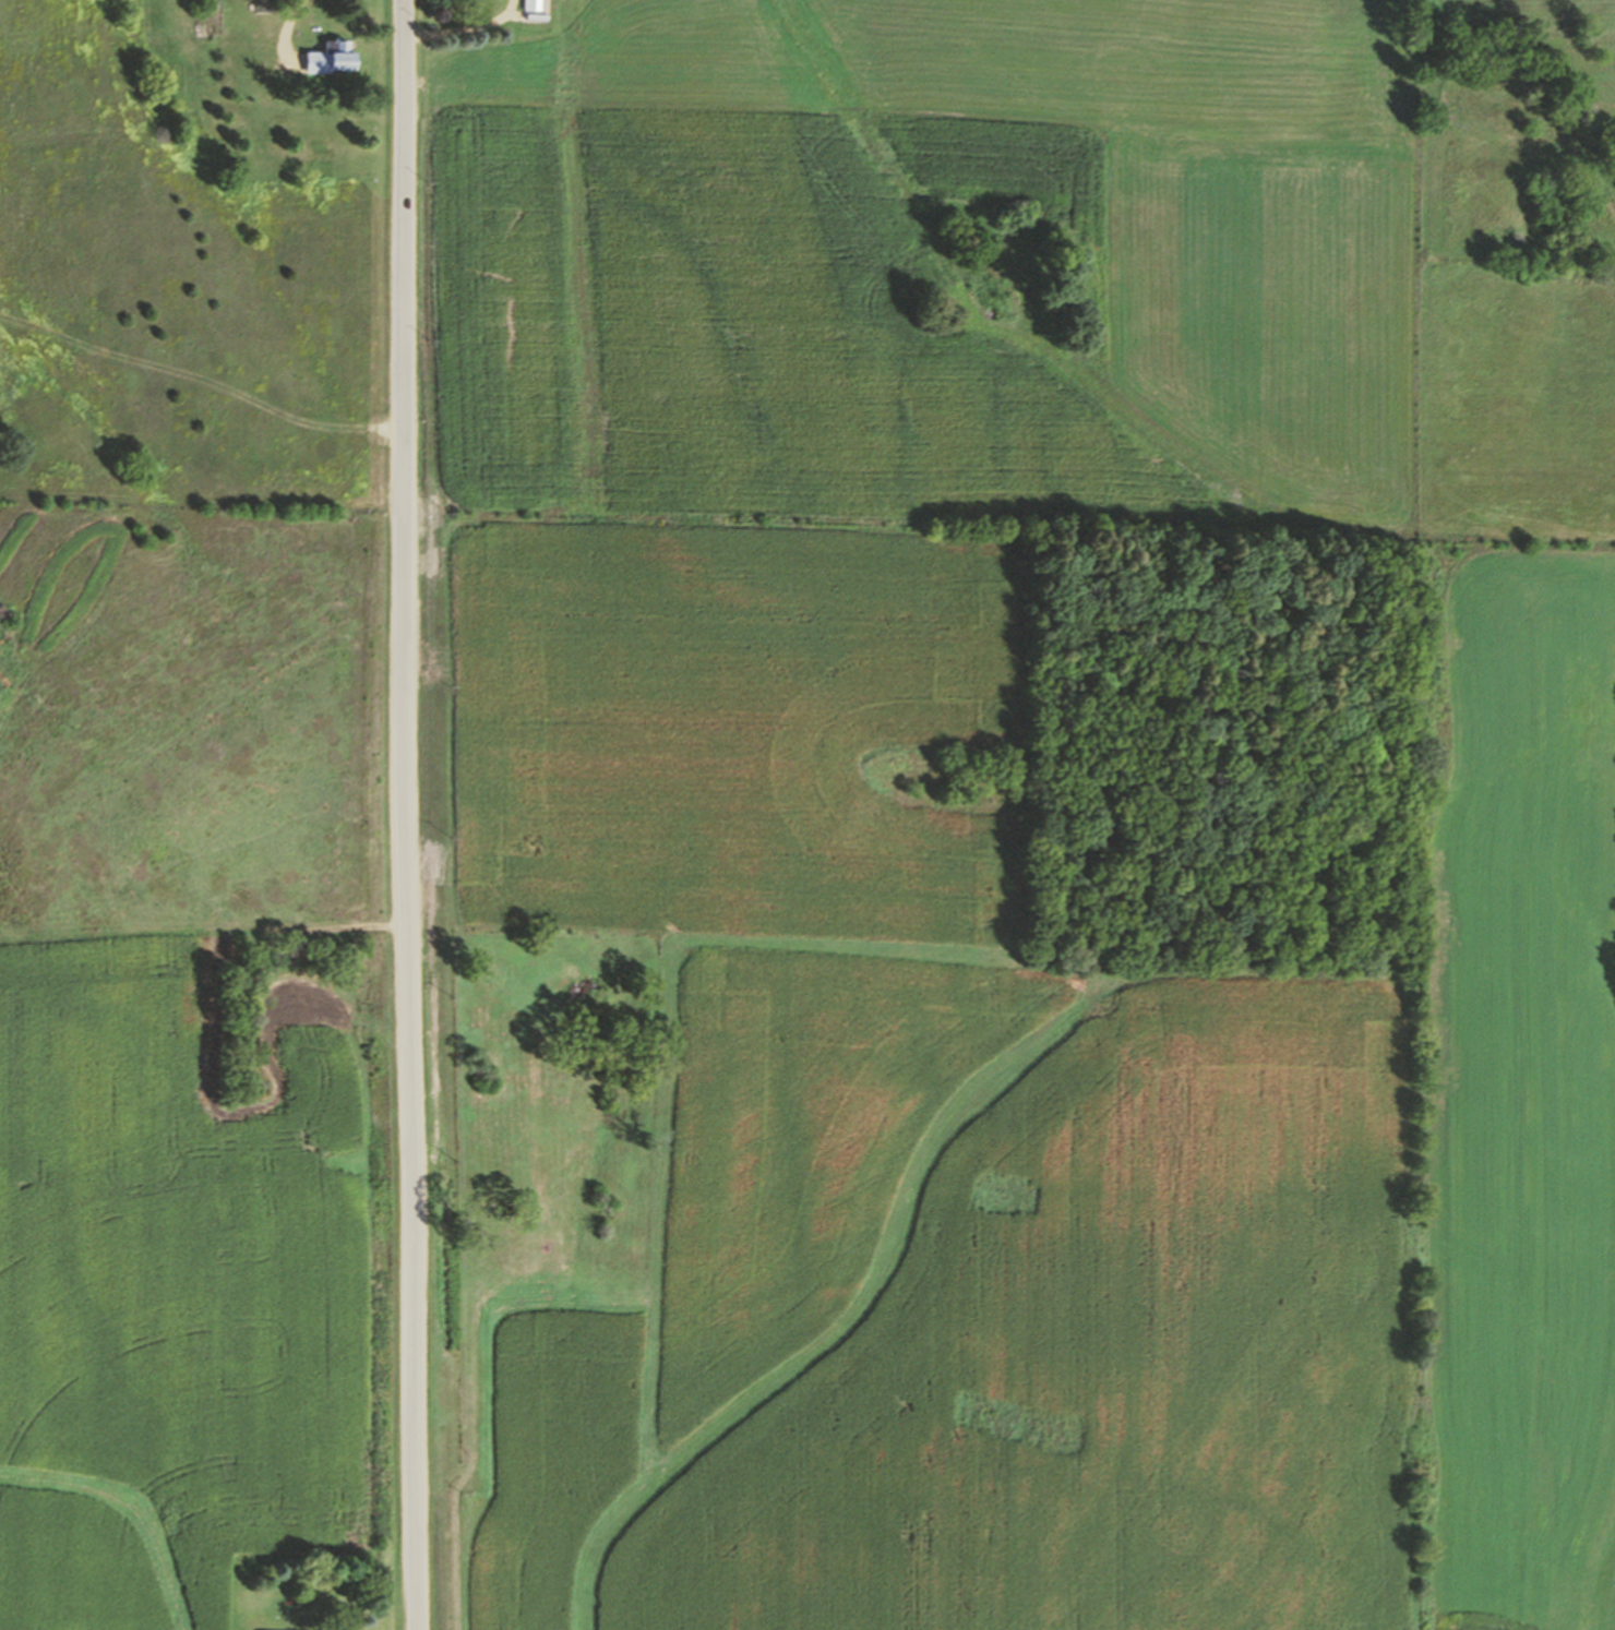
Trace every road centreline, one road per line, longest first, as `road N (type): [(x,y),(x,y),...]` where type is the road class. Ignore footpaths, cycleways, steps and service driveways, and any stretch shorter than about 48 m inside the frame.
road 1 (secondary): [(417,1629),(406,0)]

